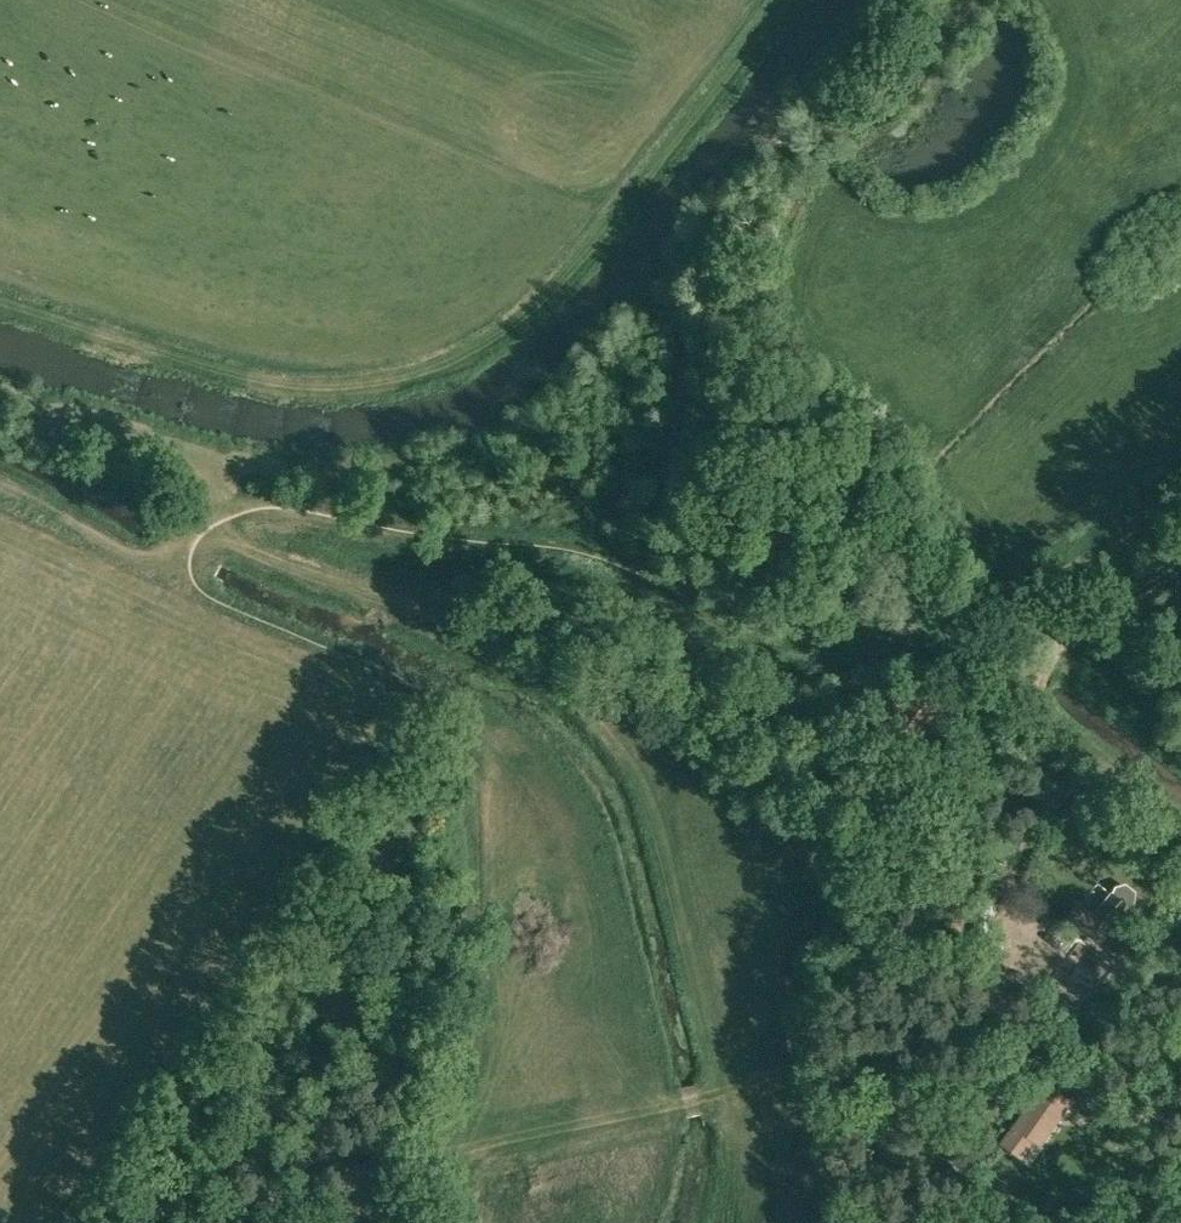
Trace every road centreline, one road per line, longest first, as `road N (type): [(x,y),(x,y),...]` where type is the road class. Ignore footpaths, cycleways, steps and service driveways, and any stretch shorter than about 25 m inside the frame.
road 1 (track): [(799,0),(540,315),(459,366),(358,388),(271,385),(0,298)]
road 2 (track): [(80,1202),(238,1195),(722,1100)]
road 3 (track): [(1003,952),(1008,886),(1029,835),(1063,798),(1068,777),(1046,703),(1053,658),(1066,632),(1180,569)]

